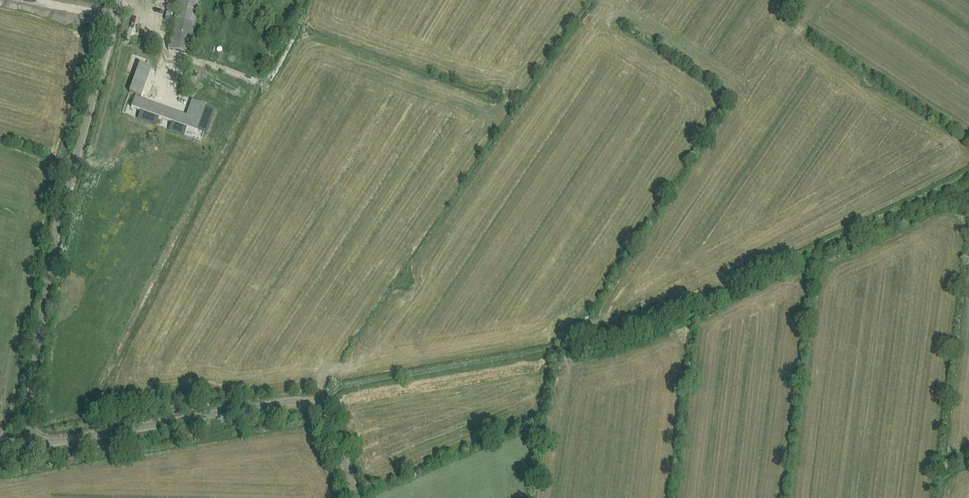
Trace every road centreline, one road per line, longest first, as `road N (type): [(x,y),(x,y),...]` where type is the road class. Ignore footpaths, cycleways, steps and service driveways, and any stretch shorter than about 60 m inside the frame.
road 1 (unclassified): [(356,497),(330,422),(304,402),(48,441),(27,429),(54,228),(119,0)]

